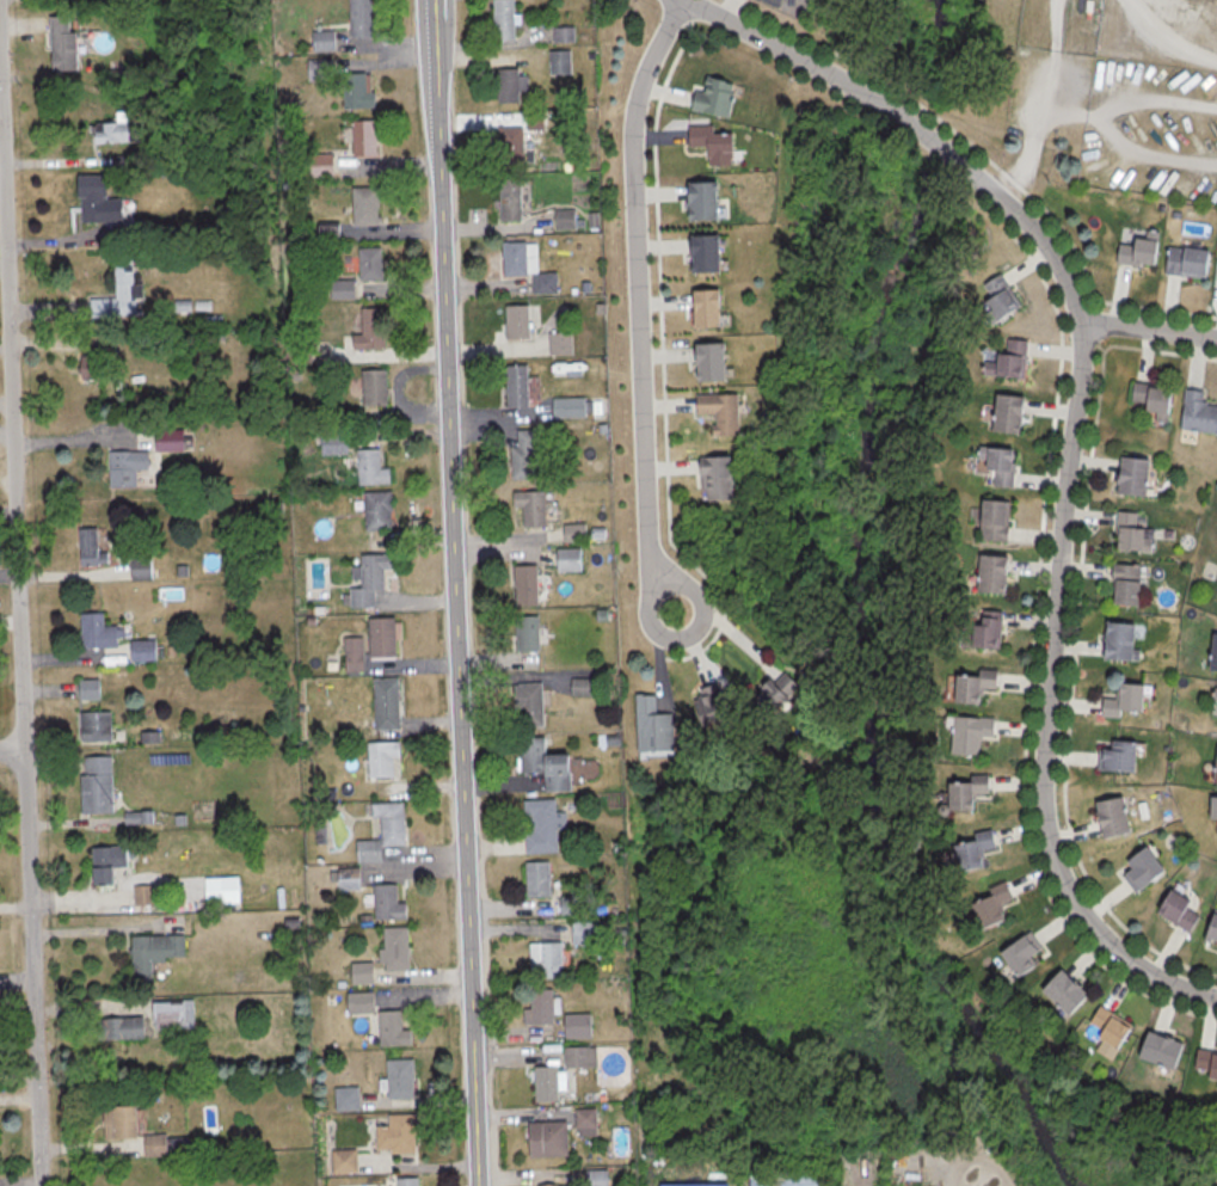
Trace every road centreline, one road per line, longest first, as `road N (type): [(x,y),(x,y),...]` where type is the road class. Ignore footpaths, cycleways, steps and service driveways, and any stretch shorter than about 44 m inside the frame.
road 1 (residential): [(686,0),(929,136),(1056,260),(1081,328),(1083,364),(1038,775),(1044,837),(1076,911),(1111,948),(1144,972),(1216,996)]
road 2 (residential): [(482,1185),(436,0)]
road 3 (residential): [(42,1185),(0,0)]
road 4 (residential): [(686,0),(654,42),(629,112),(645,555),(682,615)]
road 5 (residential): [(1081,328),(1216,341)]

